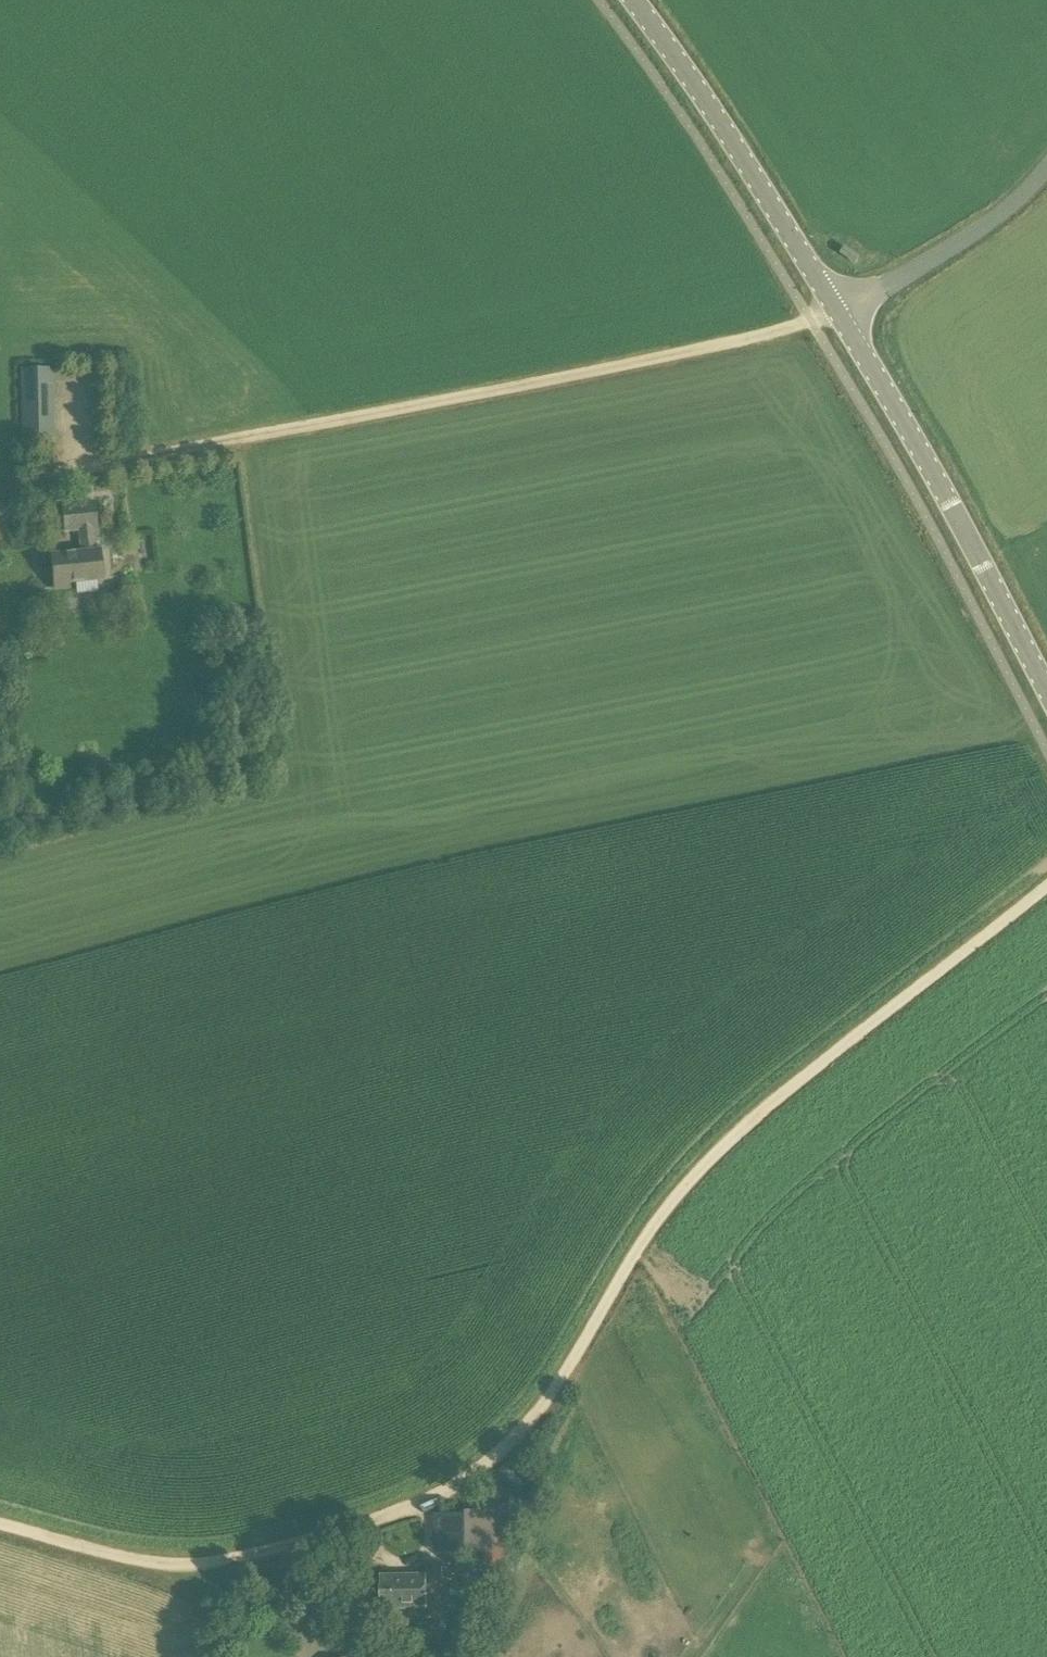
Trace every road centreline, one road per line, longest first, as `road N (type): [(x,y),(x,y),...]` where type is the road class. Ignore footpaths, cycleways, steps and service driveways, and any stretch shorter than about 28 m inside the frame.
road 1 (track): [(0,1533),(193,1587),(369,1537),(512,1469),(601,1351),(663,1219),(773,1110),(1046,893)]
road 2 (track): [(842,313),(756,340),(99,465),(0,526)]
road 3 (tertiary): [(1046,689),(842,313)]
road 4 (tertiary): [(842,313),(639,0)]
road 5 (unclassified): [(842,313),(989,229),(1046,177)]
road 6 (track): [(193,1587),(280,1611),(373,1656)]

